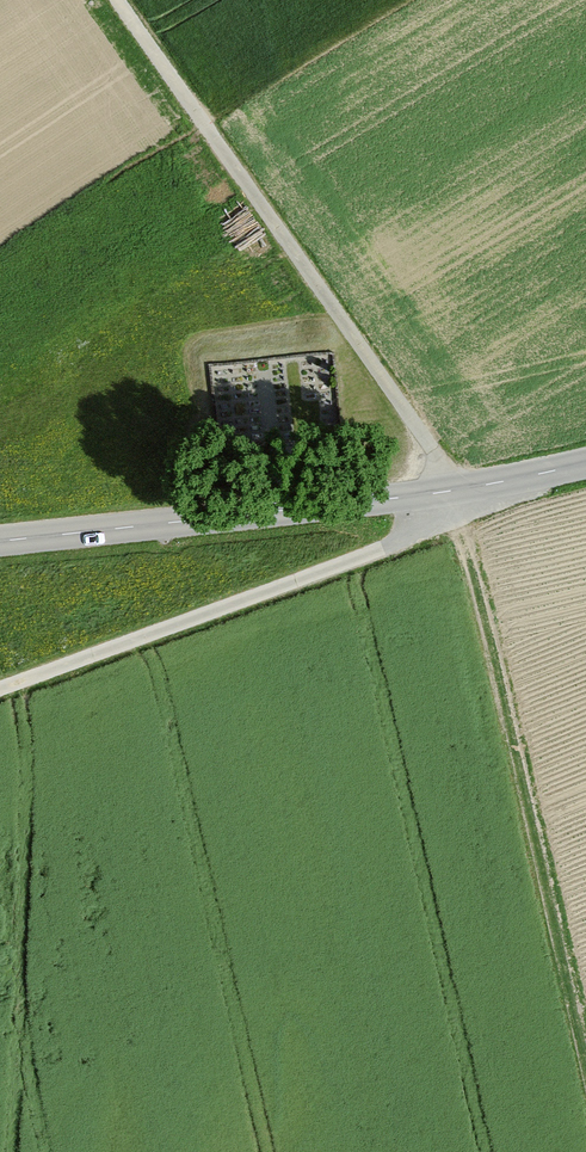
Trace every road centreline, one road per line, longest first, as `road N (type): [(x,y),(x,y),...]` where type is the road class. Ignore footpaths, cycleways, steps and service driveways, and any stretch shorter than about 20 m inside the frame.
road 1 (track): [(451,491),(447,468),(118,0)]
road 2 (unclassified): [(585,465),(451,491),(0,546)]
road 3 (track): [(585,1074),(455,517)]
road 4 (track): [(451,491),(455,517),(331,574),(0,697)]

